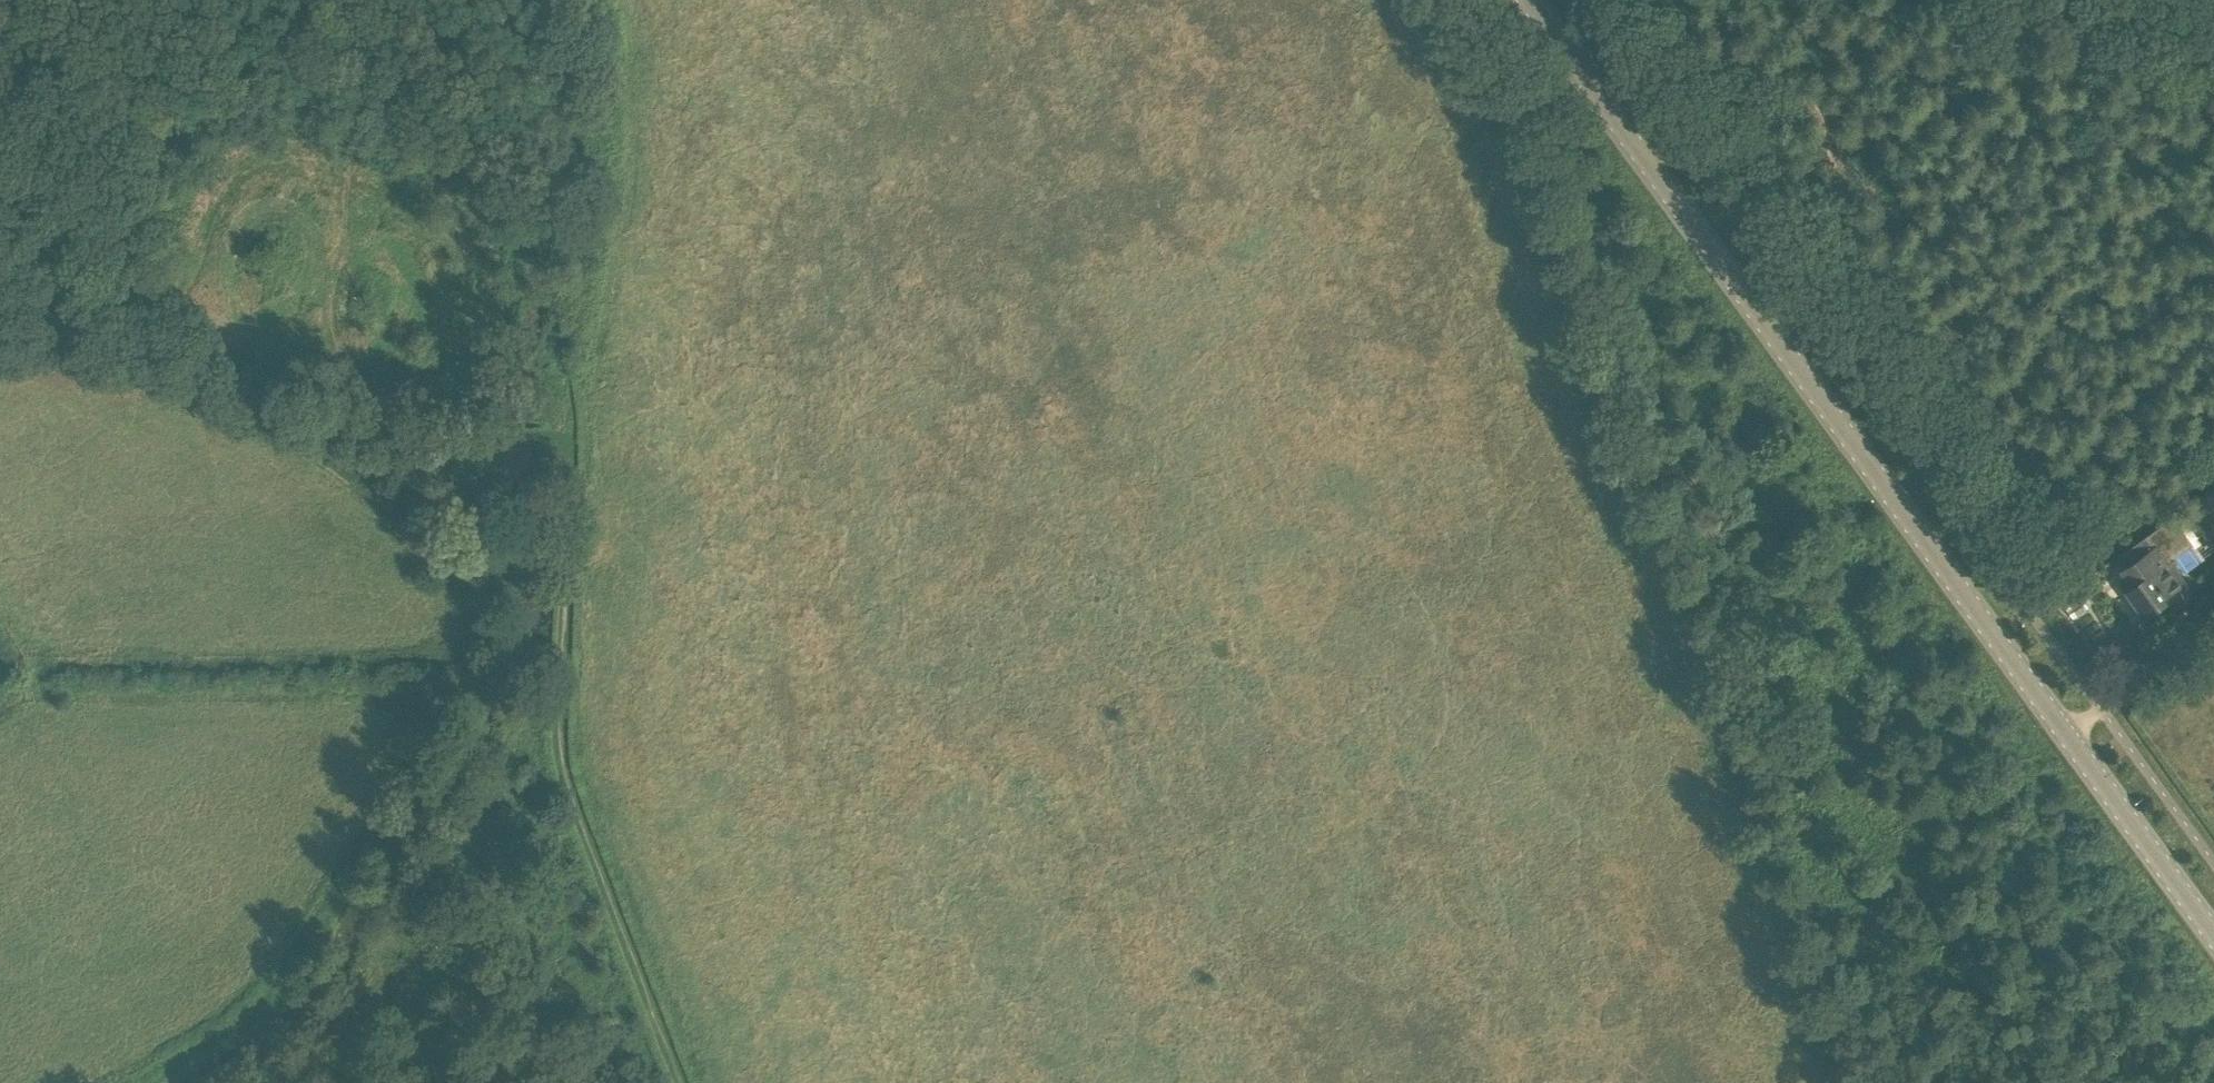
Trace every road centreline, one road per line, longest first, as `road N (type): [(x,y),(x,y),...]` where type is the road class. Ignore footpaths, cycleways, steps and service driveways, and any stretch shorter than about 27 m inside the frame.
road 1 (secondary): [(2213,939),(1529,0)]
road 2 (track): [(679,1082),(562,750),(578,470),(565,446),(375,427)]
road 3 (track): [(375,427),(0,291)]
road 4 (track): [(2100,709),(2213,629)]

